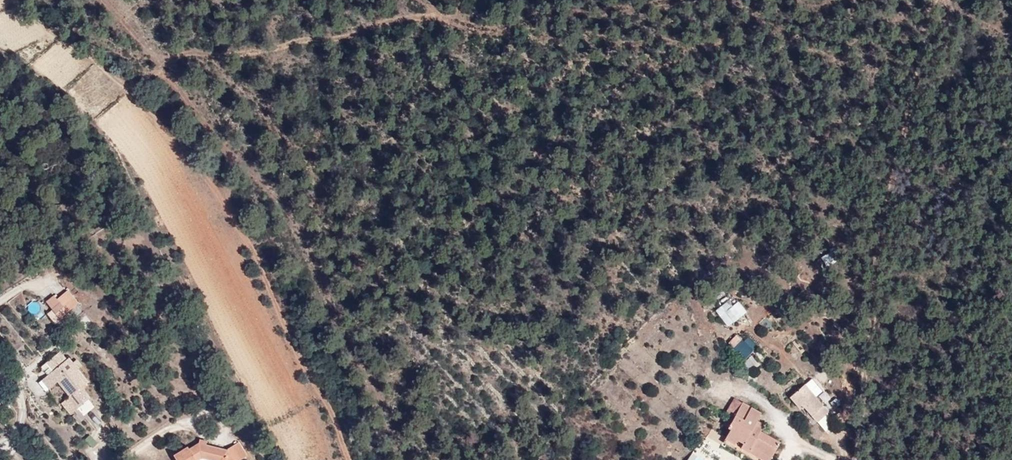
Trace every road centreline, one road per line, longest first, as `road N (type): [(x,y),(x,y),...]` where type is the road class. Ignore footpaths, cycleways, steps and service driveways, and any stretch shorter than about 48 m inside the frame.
road 1 (track): [(936,0),(876,280),(855,459)]

